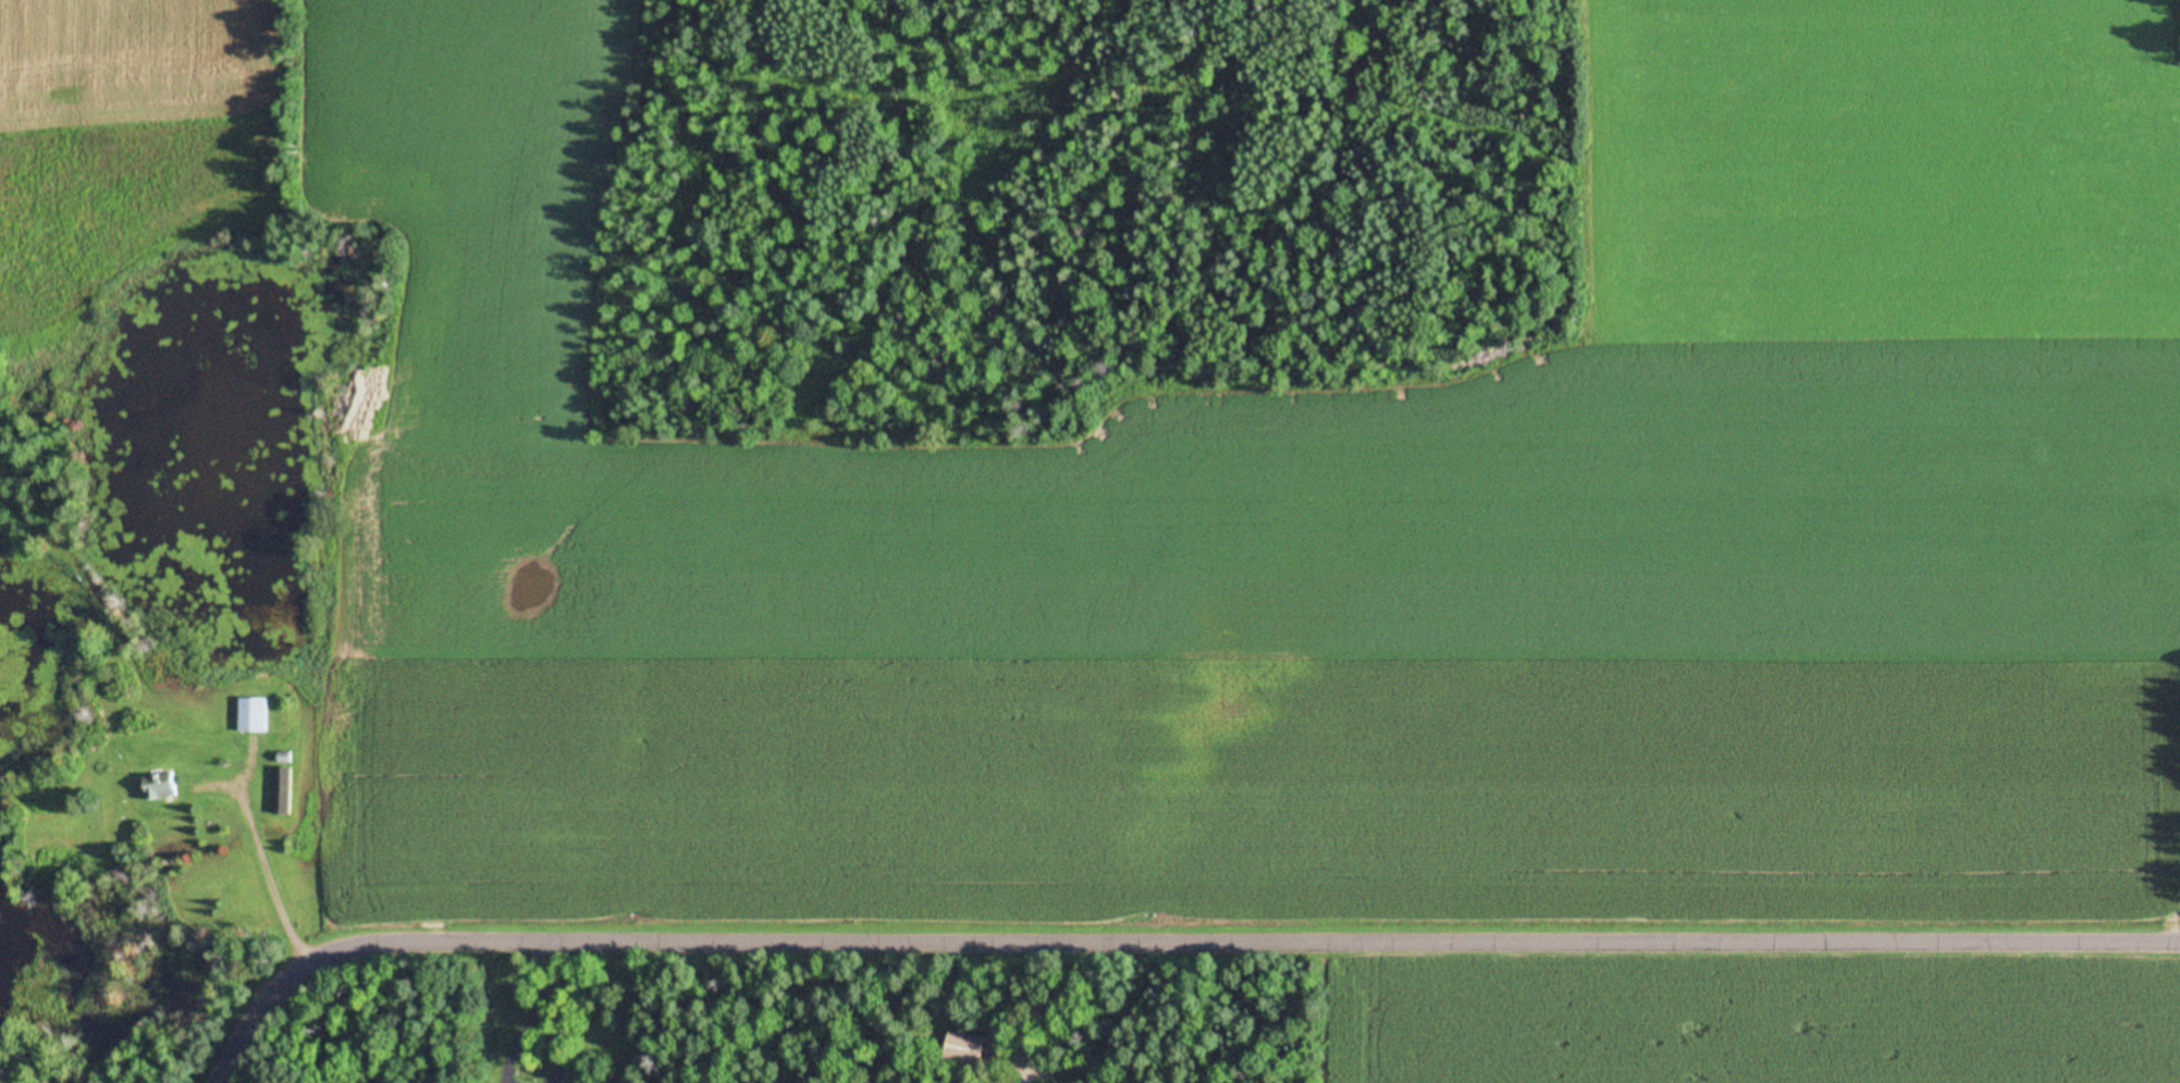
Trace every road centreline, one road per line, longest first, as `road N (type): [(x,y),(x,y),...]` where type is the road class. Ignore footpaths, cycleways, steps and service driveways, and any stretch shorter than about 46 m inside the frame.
road 1 (residential): [(214,1082),(290,969),(393,937),(2179,933)]

